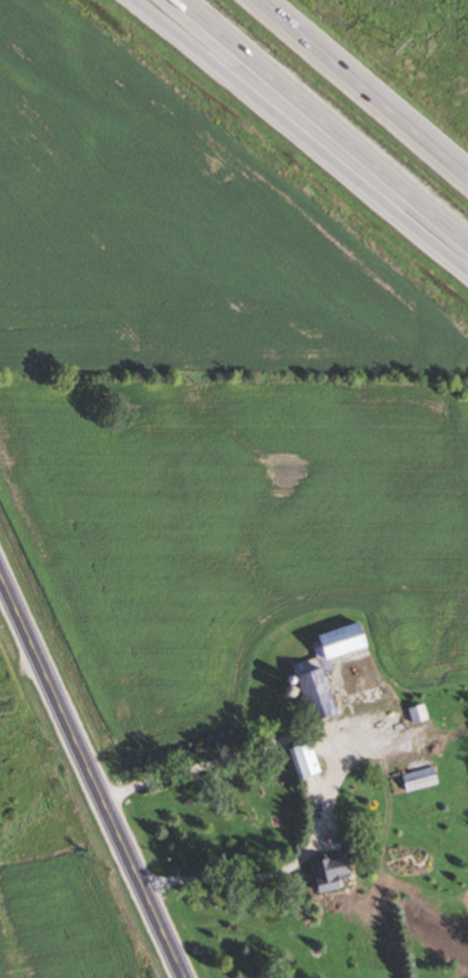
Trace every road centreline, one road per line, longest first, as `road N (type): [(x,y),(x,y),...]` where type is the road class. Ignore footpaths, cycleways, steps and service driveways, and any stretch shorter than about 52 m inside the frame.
road 1 (secondary): [(185,977),(0,572)]
road 2 (motorway): [(137,0),(467,269)]
road 3 (motorway): [(181,0),(467,242)]
road 4 (motorway): [(467,171),(267,0)]

